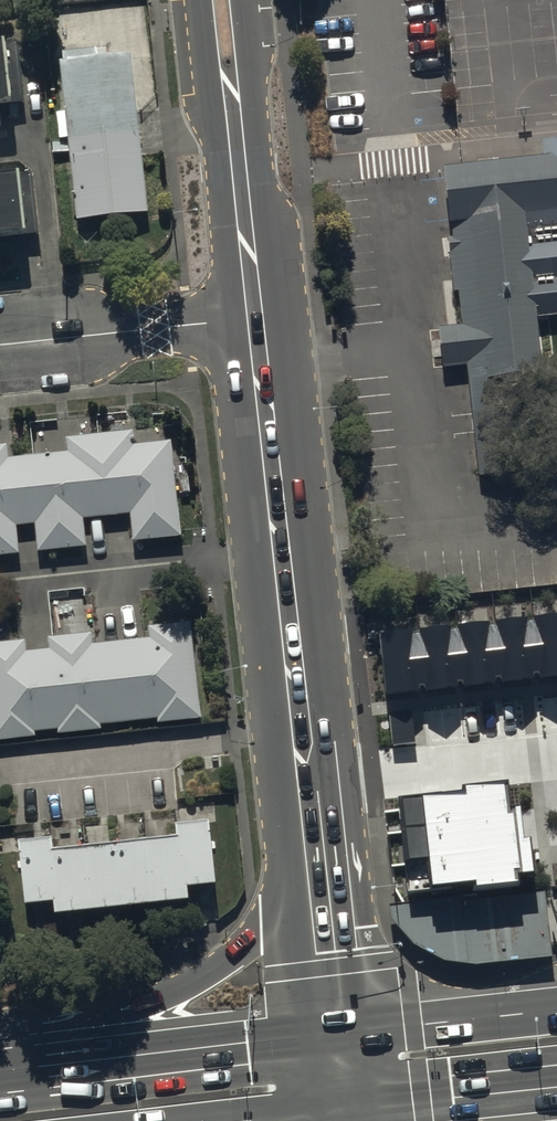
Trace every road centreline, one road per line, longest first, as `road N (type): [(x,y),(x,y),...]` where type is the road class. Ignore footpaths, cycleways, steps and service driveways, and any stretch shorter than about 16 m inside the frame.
road 1 (secondary): [(317,822),(256,317)]
road 2 (primary): [(36,1069),(240,950),(261,926),(317,822)]
road 3 (secondary): [(256,317),(221,0)]
road 4 (primary): [(36,1069),(343,1034)]
road 5 (residential): [(0,346),(256,317)]
road 6 (primary): [(343,1034),(556,1011)]
road 7 (secondary): [(343,1034),(317,822)]
road 8 (primary): [(556,1089),(350,1112)]

